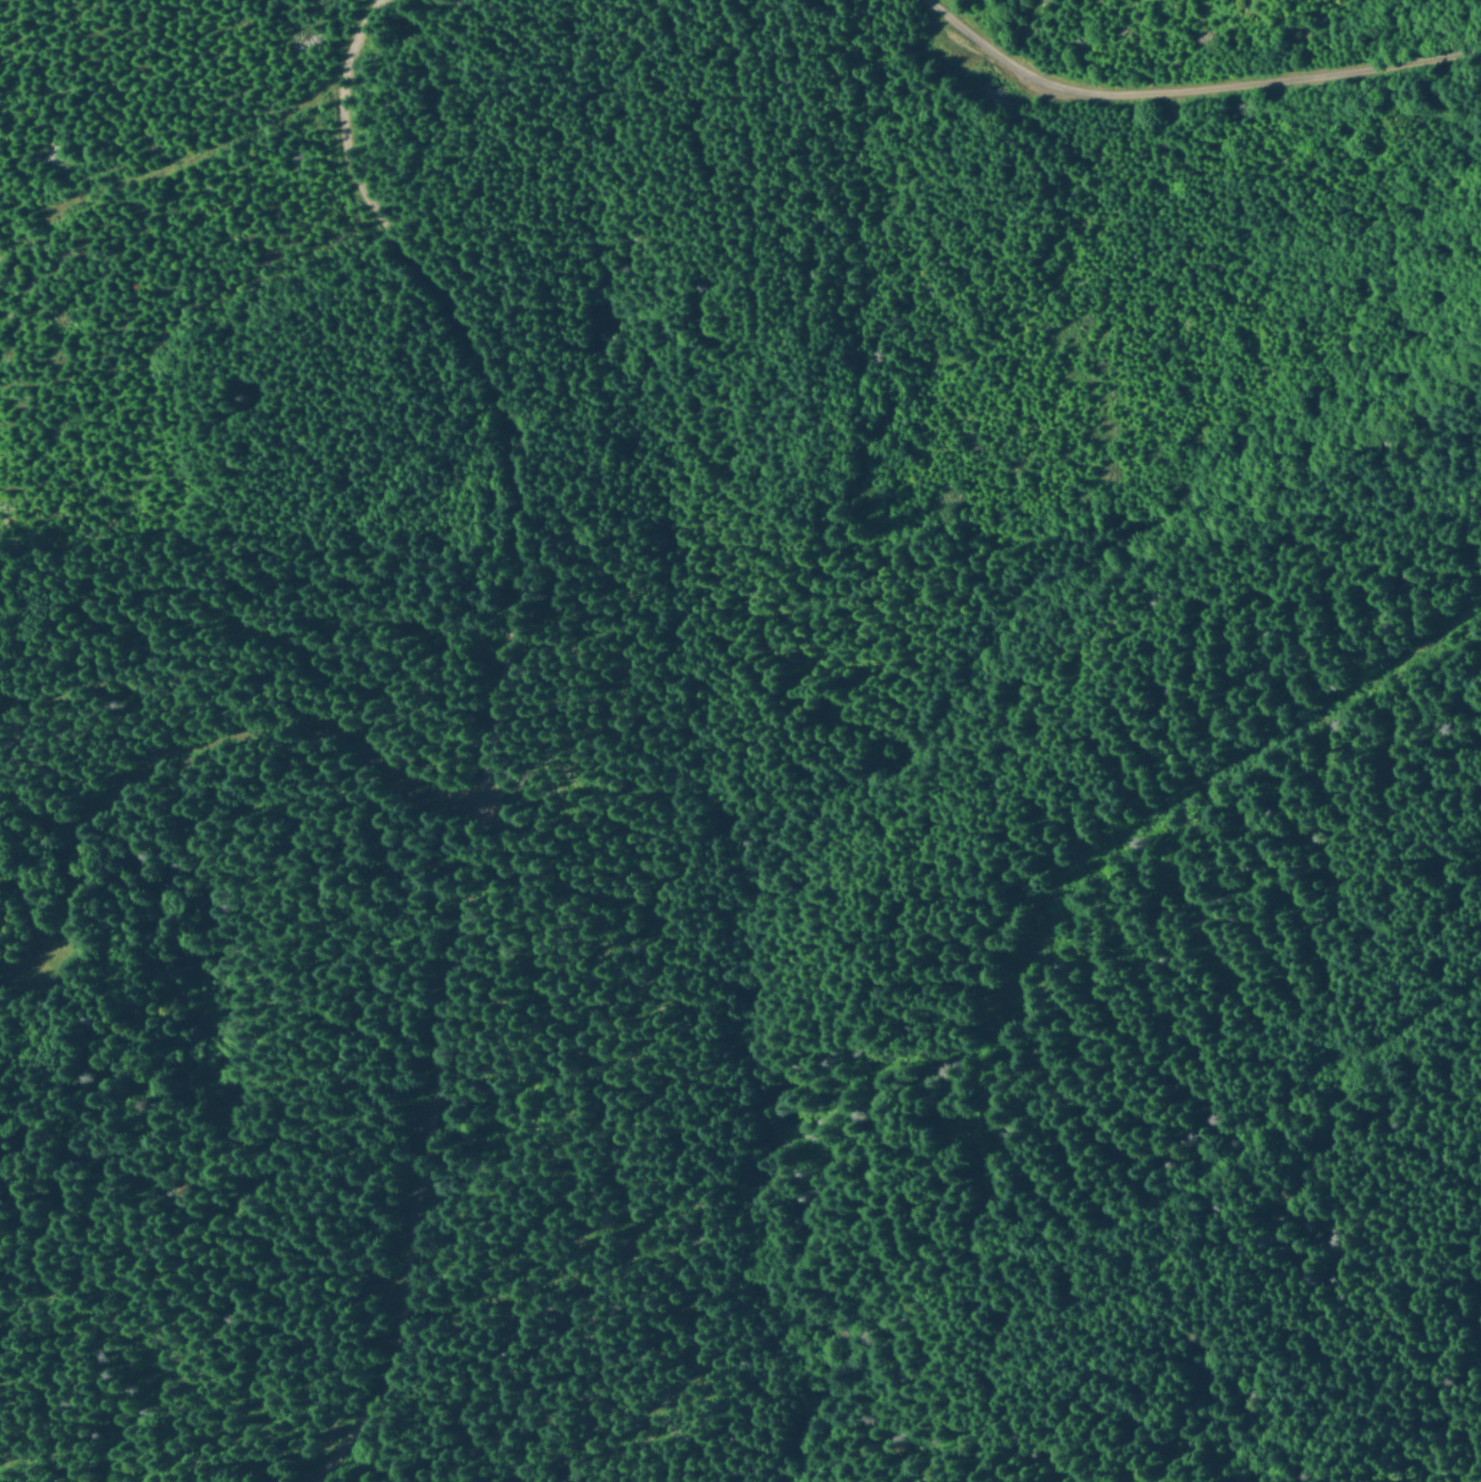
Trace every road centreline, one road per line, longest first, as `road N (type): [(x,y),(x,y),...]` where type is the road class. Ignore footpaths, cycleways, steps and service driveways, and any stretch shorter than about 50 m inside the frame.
road 1 (track): [(405,0),(386,14),(337,93),(355,222),(410,301),(502,498),(380,1330),(319,1452),(274,1481)]
road 2 (track): [(1480,64),(1222,100),(1057,63),(957,0)]

